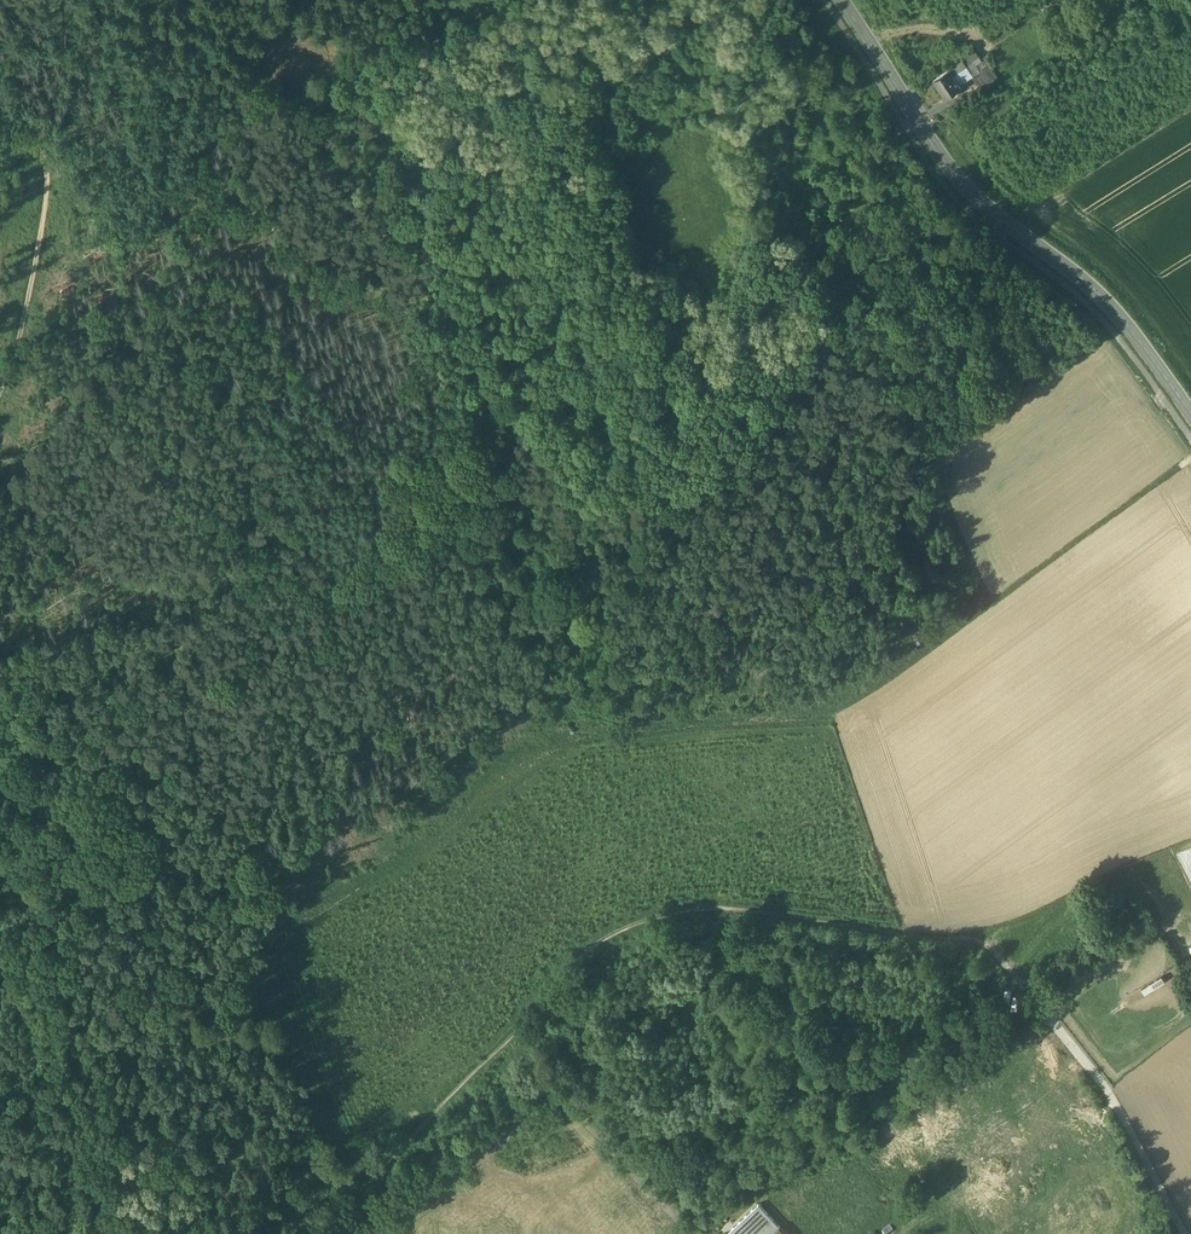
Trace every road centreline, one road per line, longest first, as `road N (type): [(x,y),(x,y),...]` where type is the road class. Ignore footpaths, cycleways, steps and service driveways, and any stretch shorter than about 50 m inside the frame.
road 1 (track): [(309,1233),(373,1187),(527,1025),(586,950),(640,921),(710,910),(979,944),(1000,953),(1111,1095),(1186,1233)]
road 2 (tertiary): [(1190,412),(1083,280),(952,176),(841,0)]
road 3 (track): [(0,392),(15,350),(46,165),(0,89)]
road 4 (track): [(1190,458),(1003,594)]

